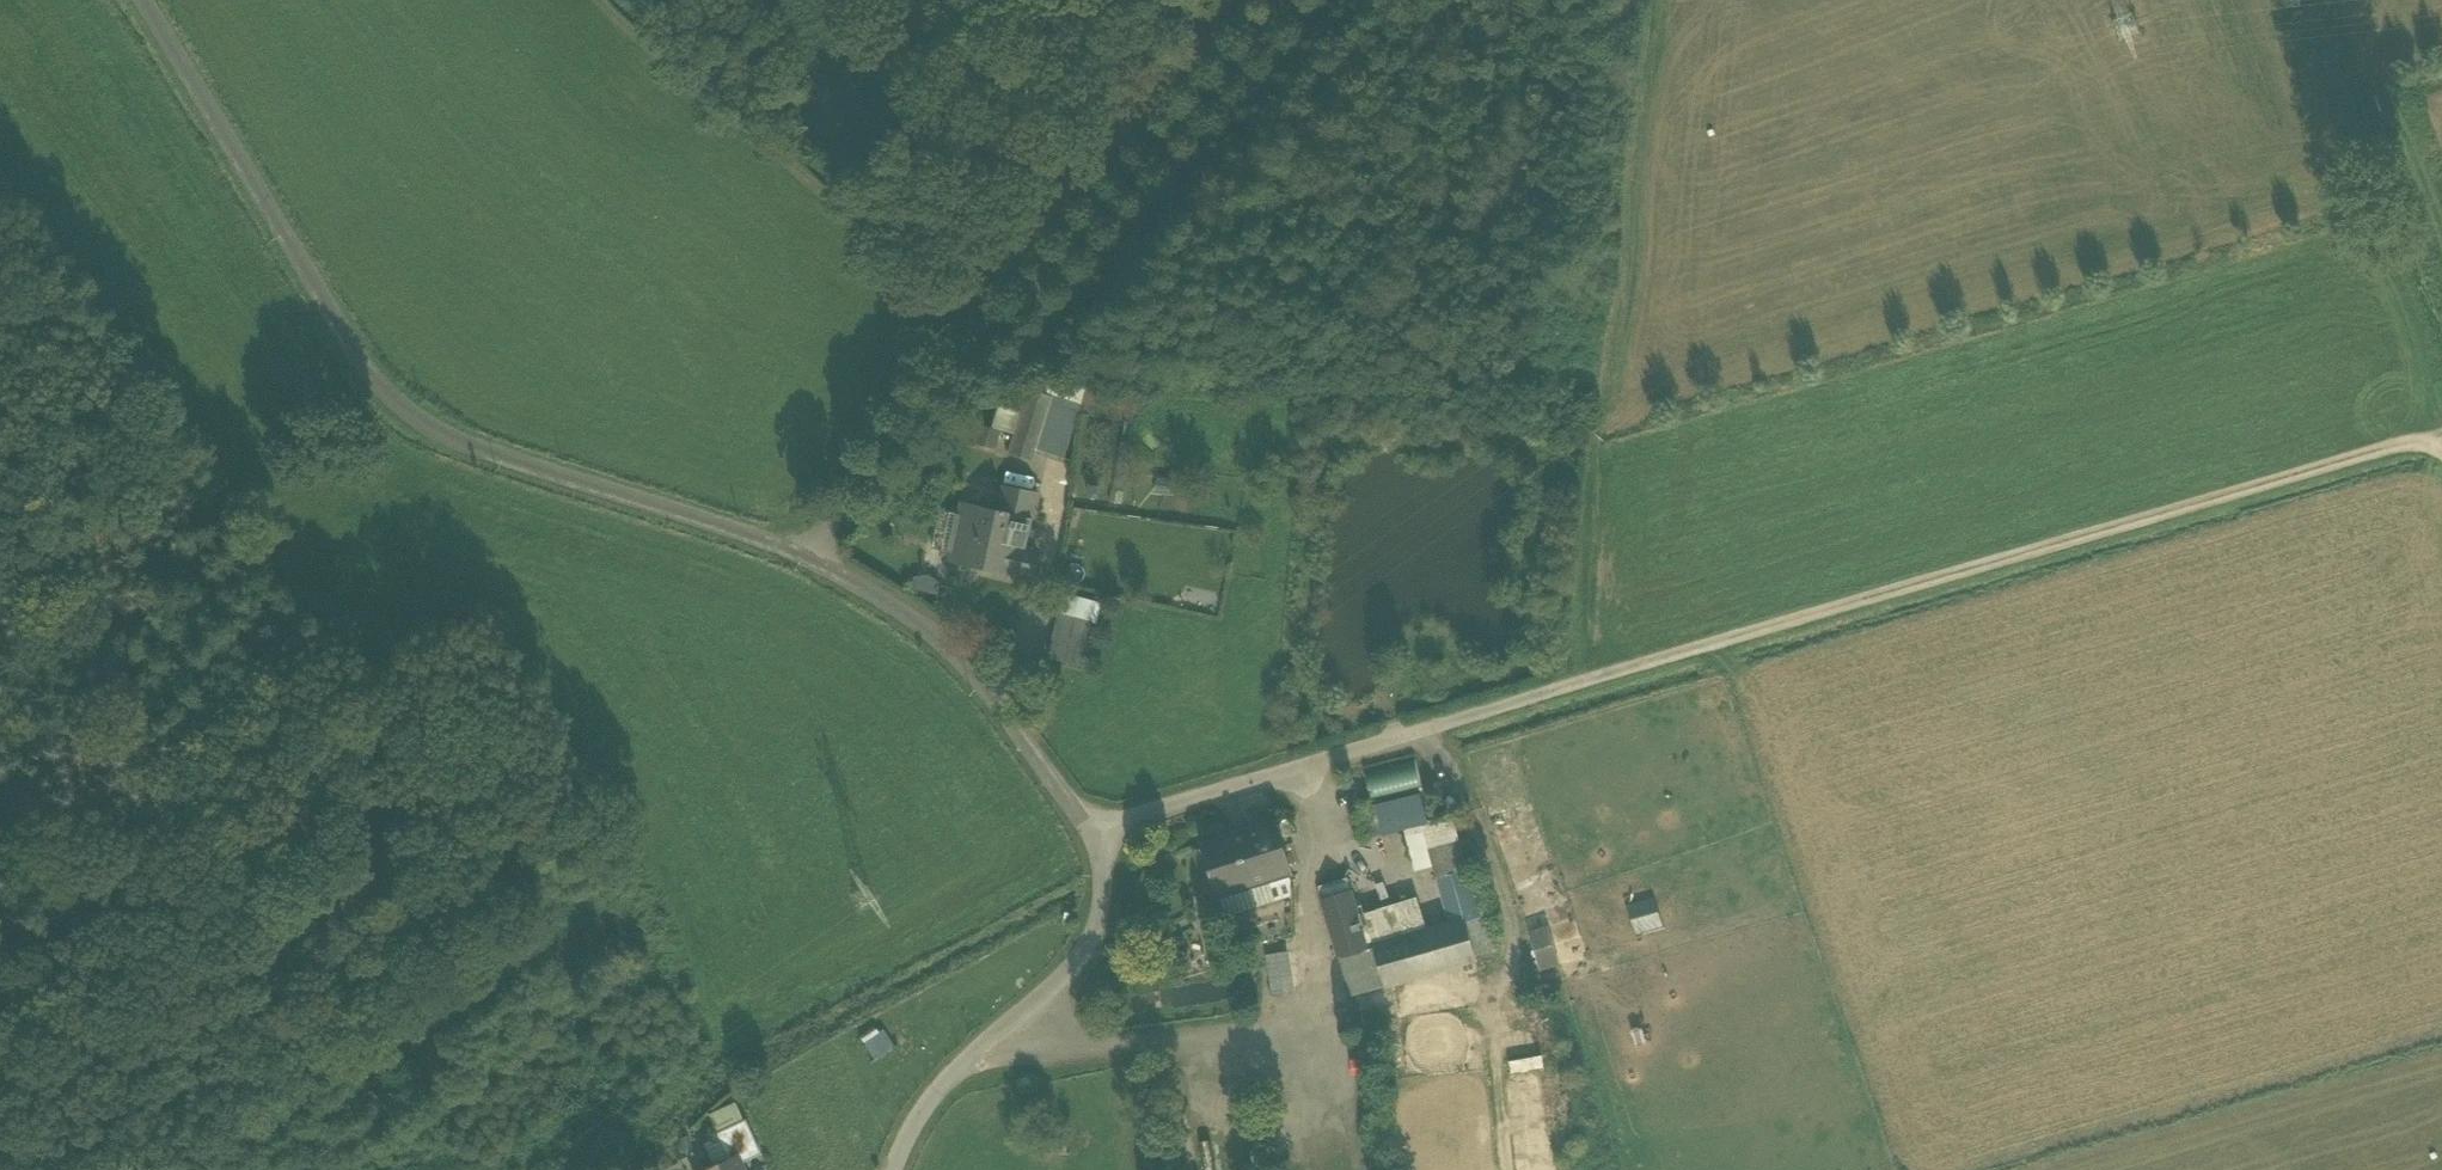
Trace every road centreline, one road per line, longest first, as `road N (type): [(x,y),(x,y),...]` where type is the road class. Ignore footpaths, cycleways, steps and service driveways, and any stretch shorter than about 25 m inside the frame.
road 1 (residential): [(892,1169),(919,1112),(1071,970),(1109,900),(1087,832),(969,669),(928,633),(815,566),(449,443),(363,377),(136,0)]
road 2 (track): [(2441,232),(2389,98)]

